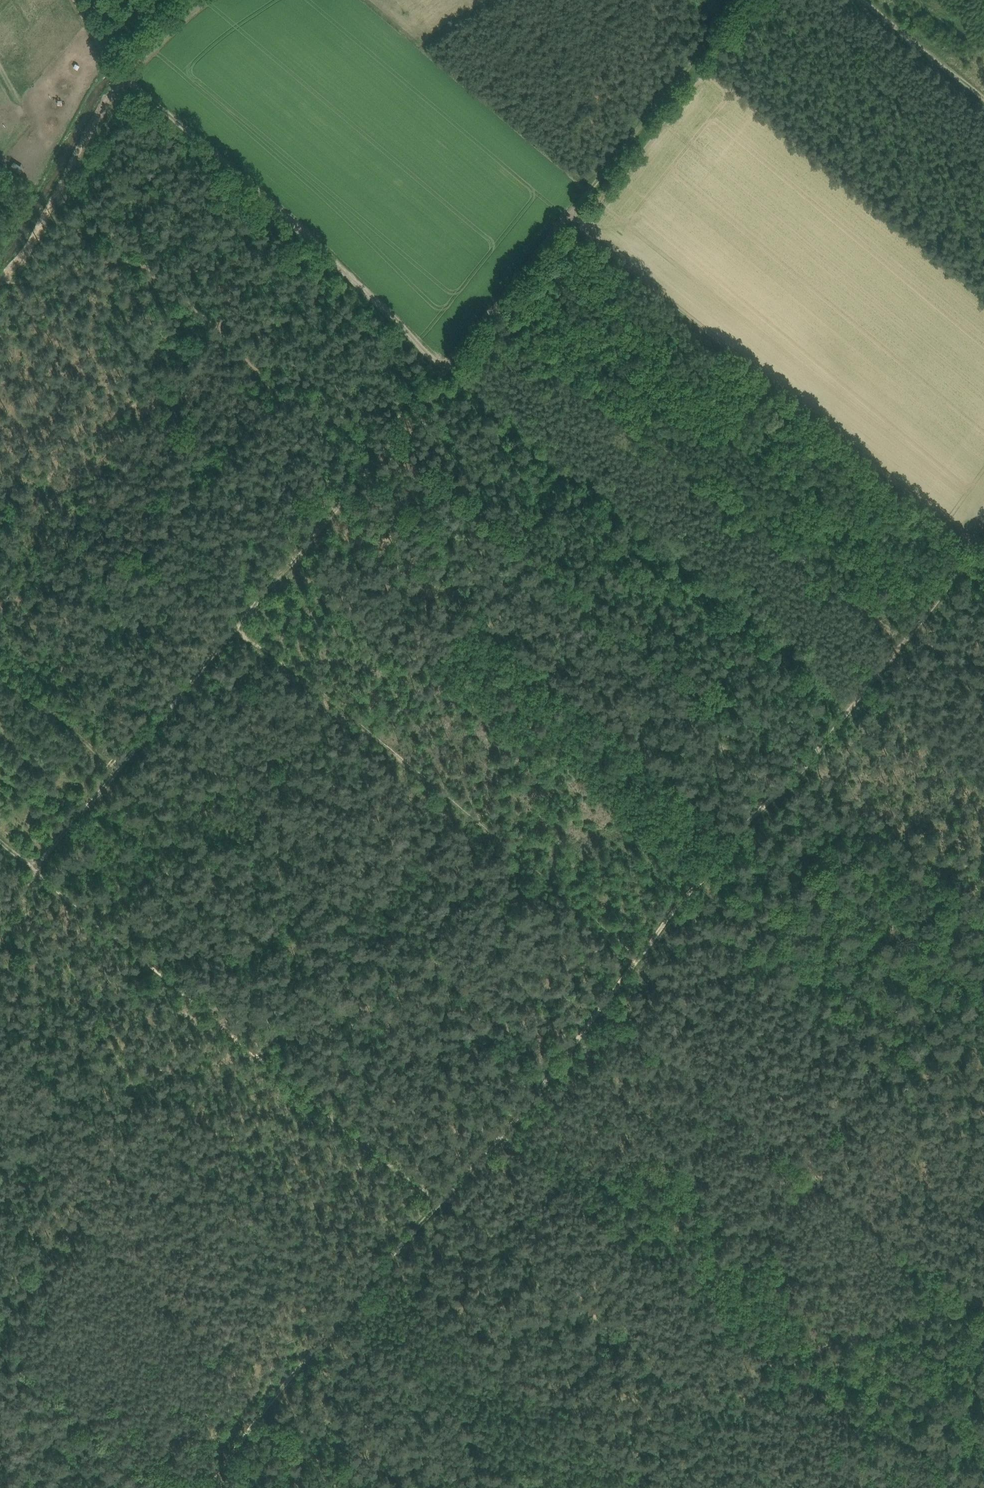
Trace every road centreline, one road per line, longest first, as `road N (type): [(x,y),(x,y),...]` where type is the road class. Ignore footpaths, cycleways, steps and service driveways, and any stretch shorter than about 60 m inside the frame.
road 1 (track): [(569,1053),(913,635),(983,531)]
road 2 (track): [(750,0),(370,461)]
road 3 (track): [(370,461),(0,926)]
road 4 (track): [(0,850),(438,1204)]
road 5 (track): [(903,640),(496,309)]
road 6 (track): [(452,357),(128,79),(104,55),(75,0)]
road 7 (track): [(204,1487),(438,1204)]
road 8 (track): [(580,1487),(784,1365)]
road 9 (track): [(438,1204),(569,1053)]
road 10 (track): [(866,0),(983,102)]
road 11 (track): [(124,770),(0,680)]
road 12 (track): [(249,1433),(328,1444),(370,1487)]

